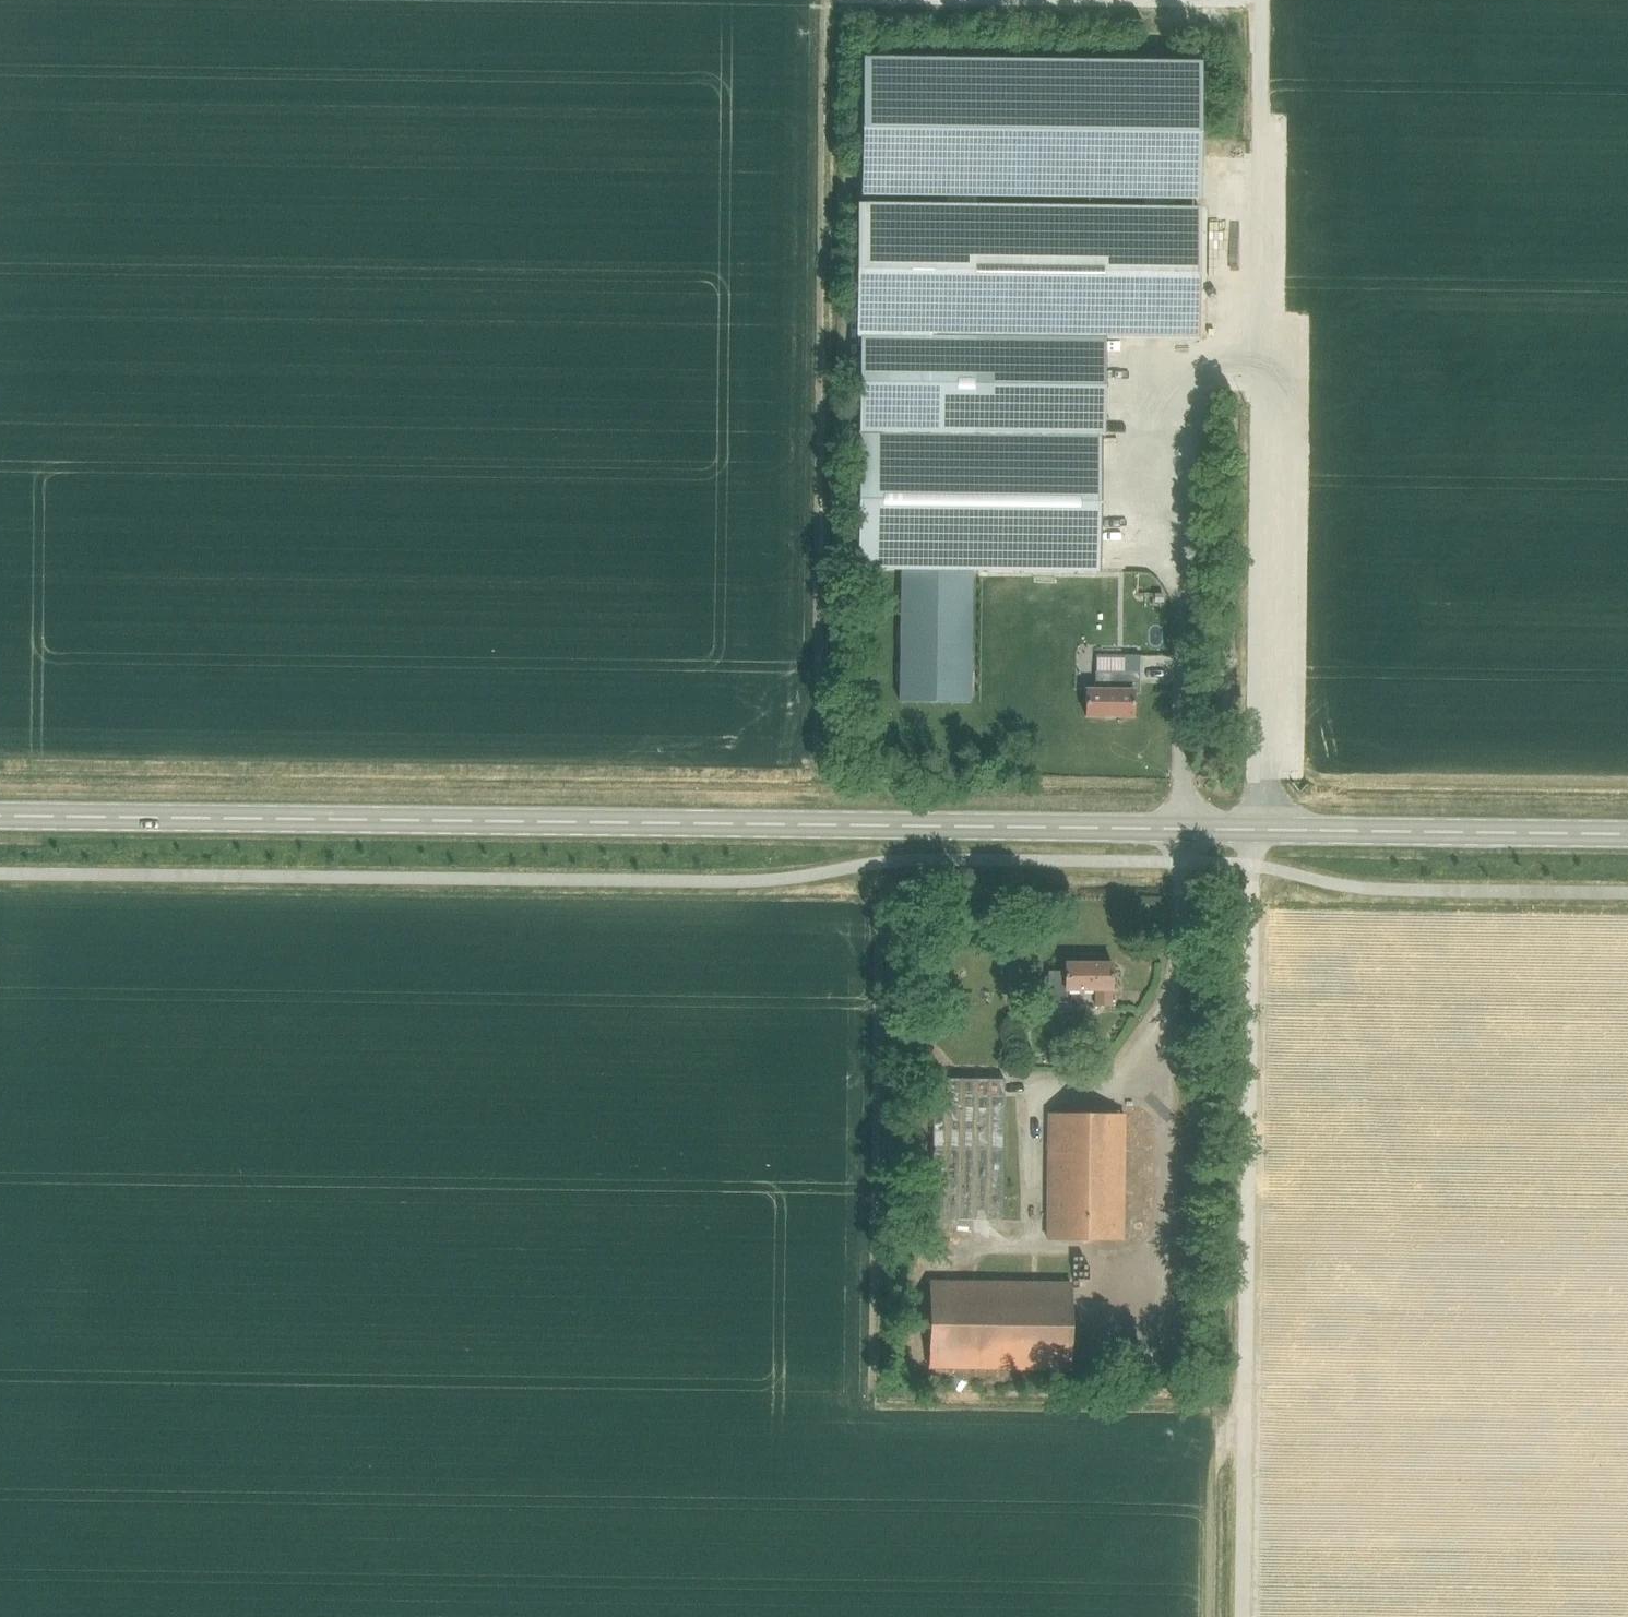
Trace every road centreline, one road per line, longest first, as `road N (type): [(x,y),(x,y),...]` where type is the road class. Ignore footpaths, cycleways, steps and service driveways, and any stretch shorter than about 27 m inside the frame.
road 1 (secondary): [(1627,834),(0,817)]

